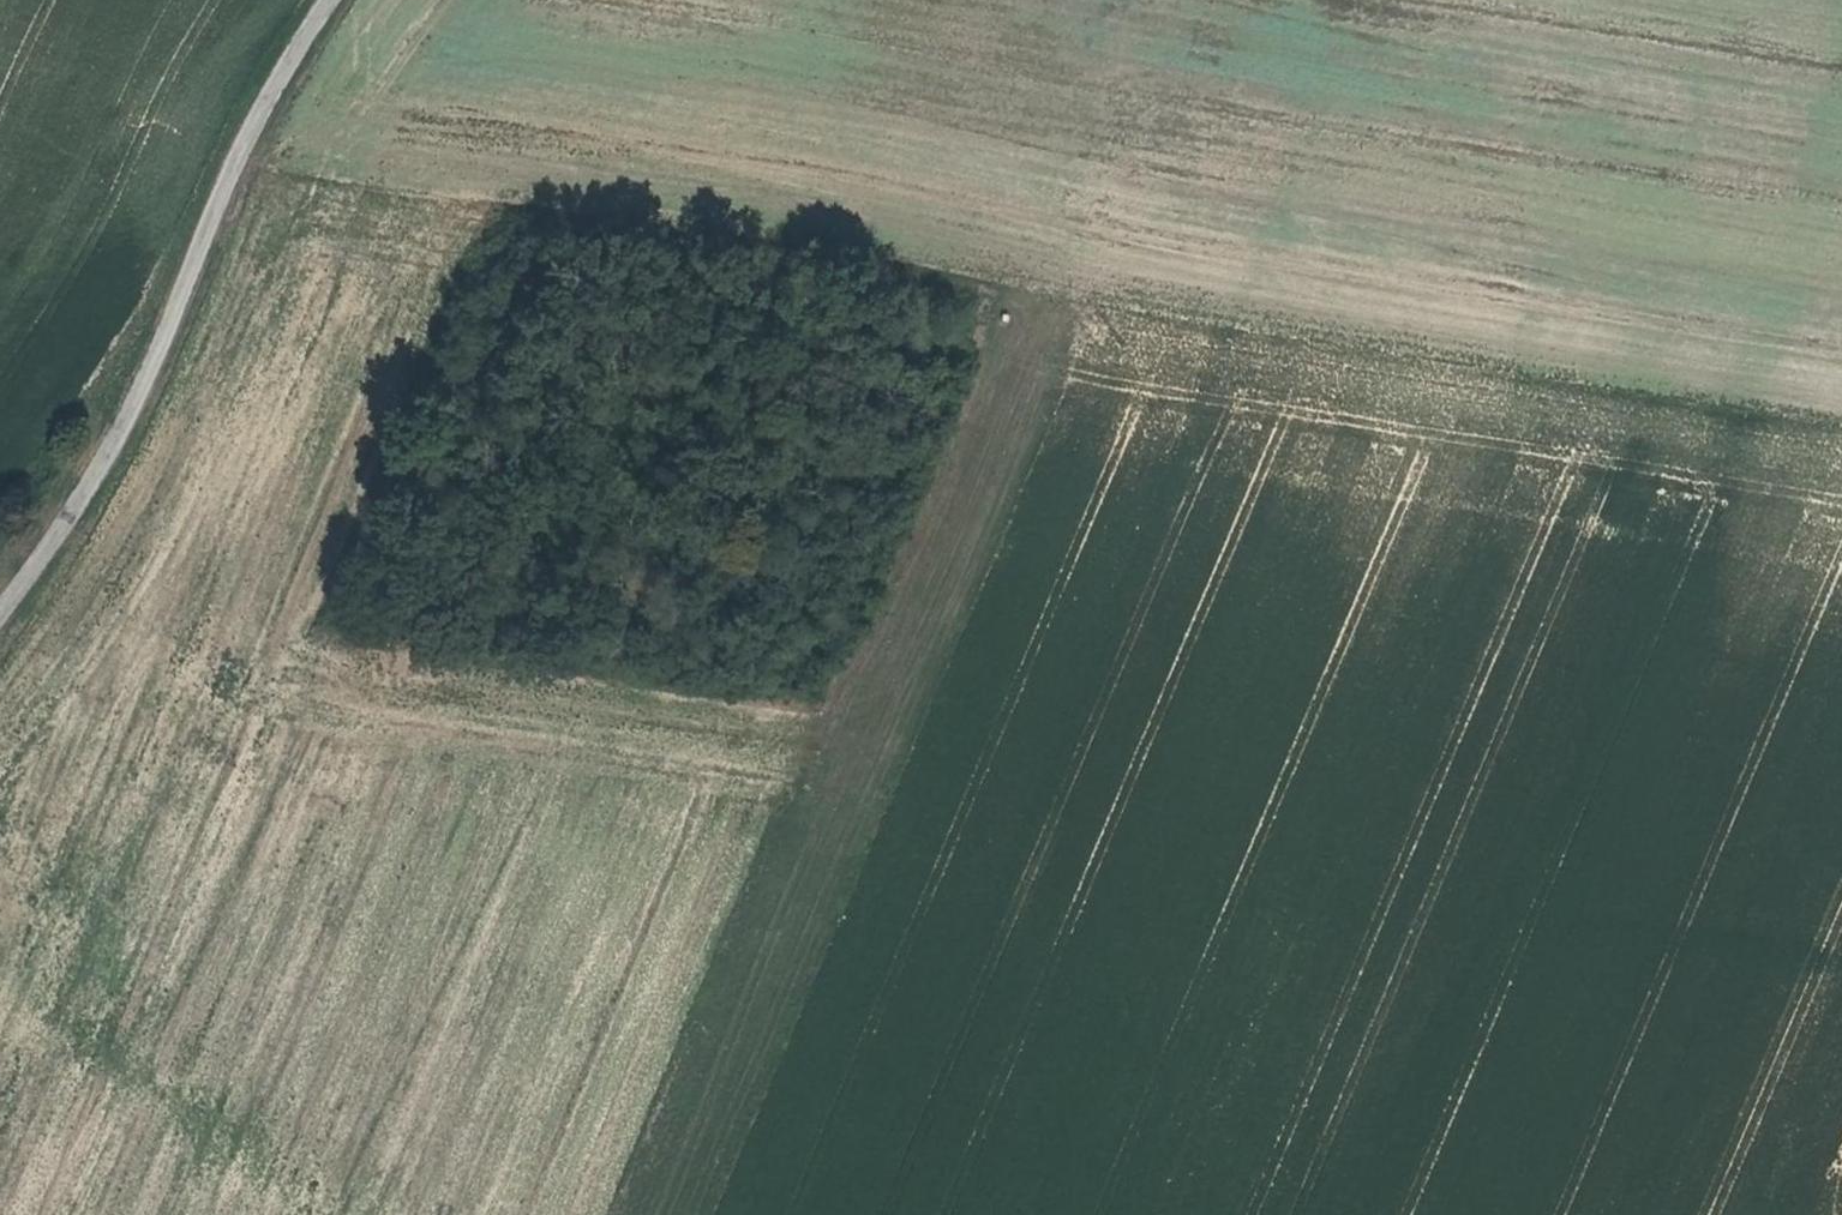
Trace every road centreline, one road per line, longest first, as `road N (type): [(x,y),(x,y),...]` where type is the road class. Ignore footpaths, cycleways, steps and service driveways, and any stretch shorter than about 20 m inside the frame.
road 1 (unclassified): [(329,0),(270,83),(99,481),(0,607)]

